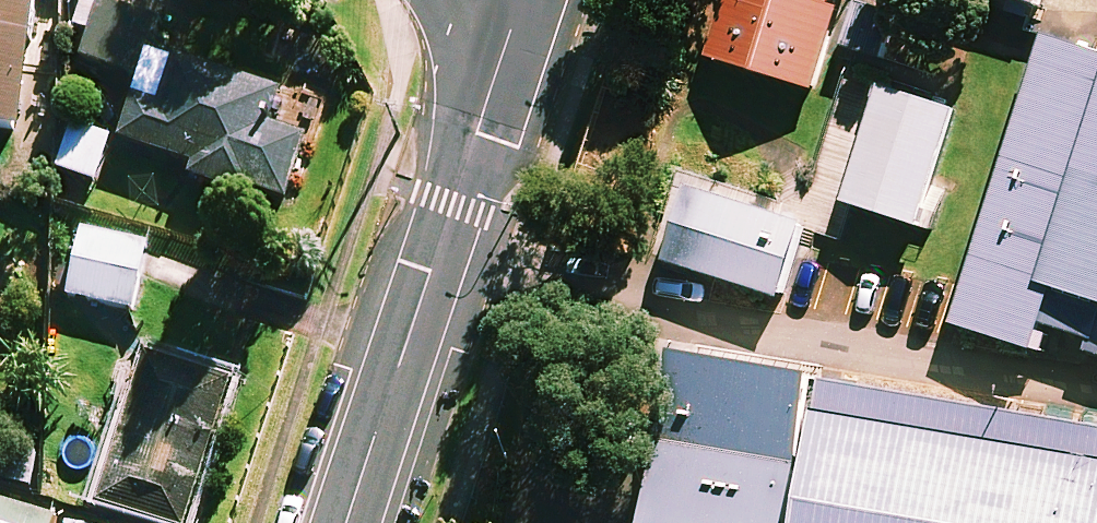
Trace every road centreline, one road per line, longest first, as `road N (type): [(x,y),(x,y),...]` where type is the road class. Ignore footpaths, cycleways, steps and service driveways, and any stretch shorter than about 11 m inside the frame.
road 1 (tertiary): [(517,0),(346,522)]

